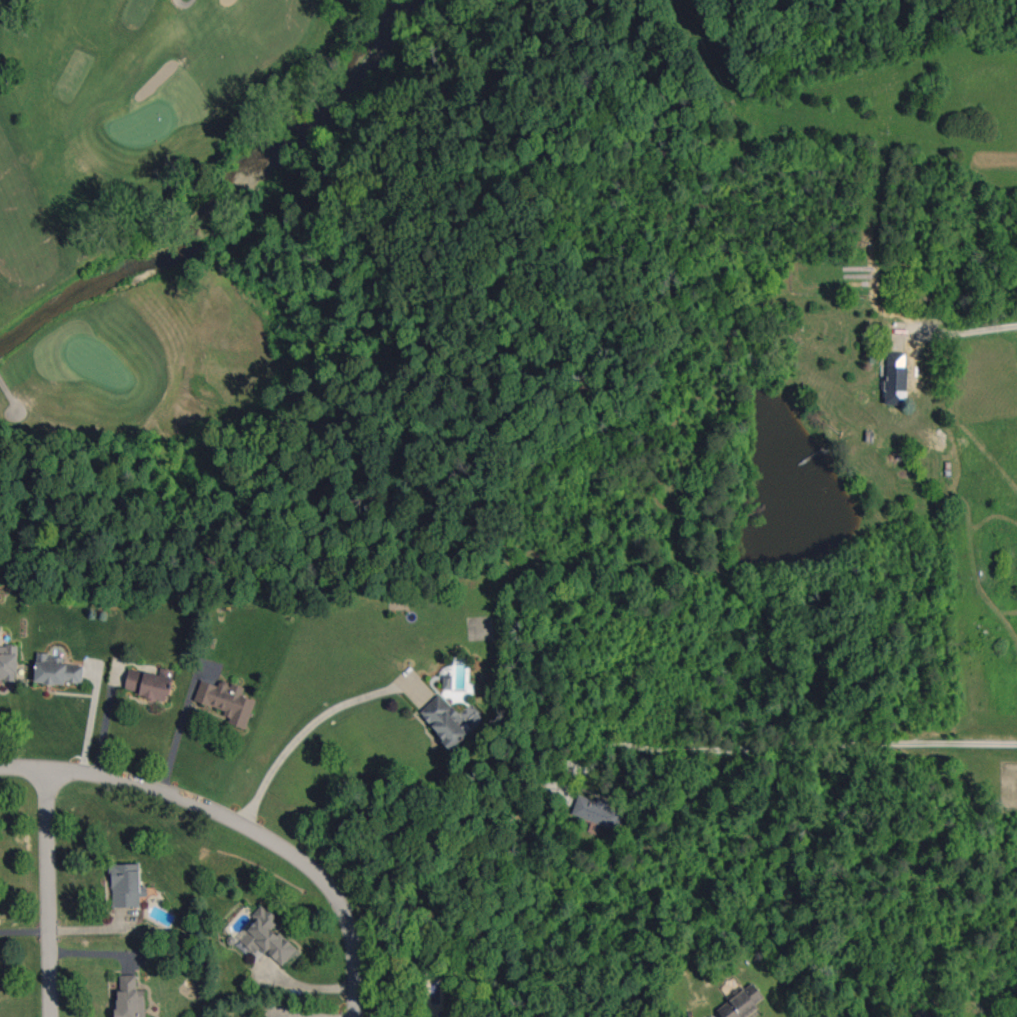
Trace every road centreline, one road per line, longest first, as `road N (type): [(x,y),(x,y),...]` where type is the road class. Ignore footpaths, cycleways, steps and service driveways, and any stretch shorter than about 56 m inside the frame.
road 1 (residential): [(357,1016),(345,913),(294,857),(169,794),(72,771),(0,768)]
road 2 (residential): [(1016,669),(878,666),(638,680)]
road 3 (residential): [(48,769),(52,1016)]

